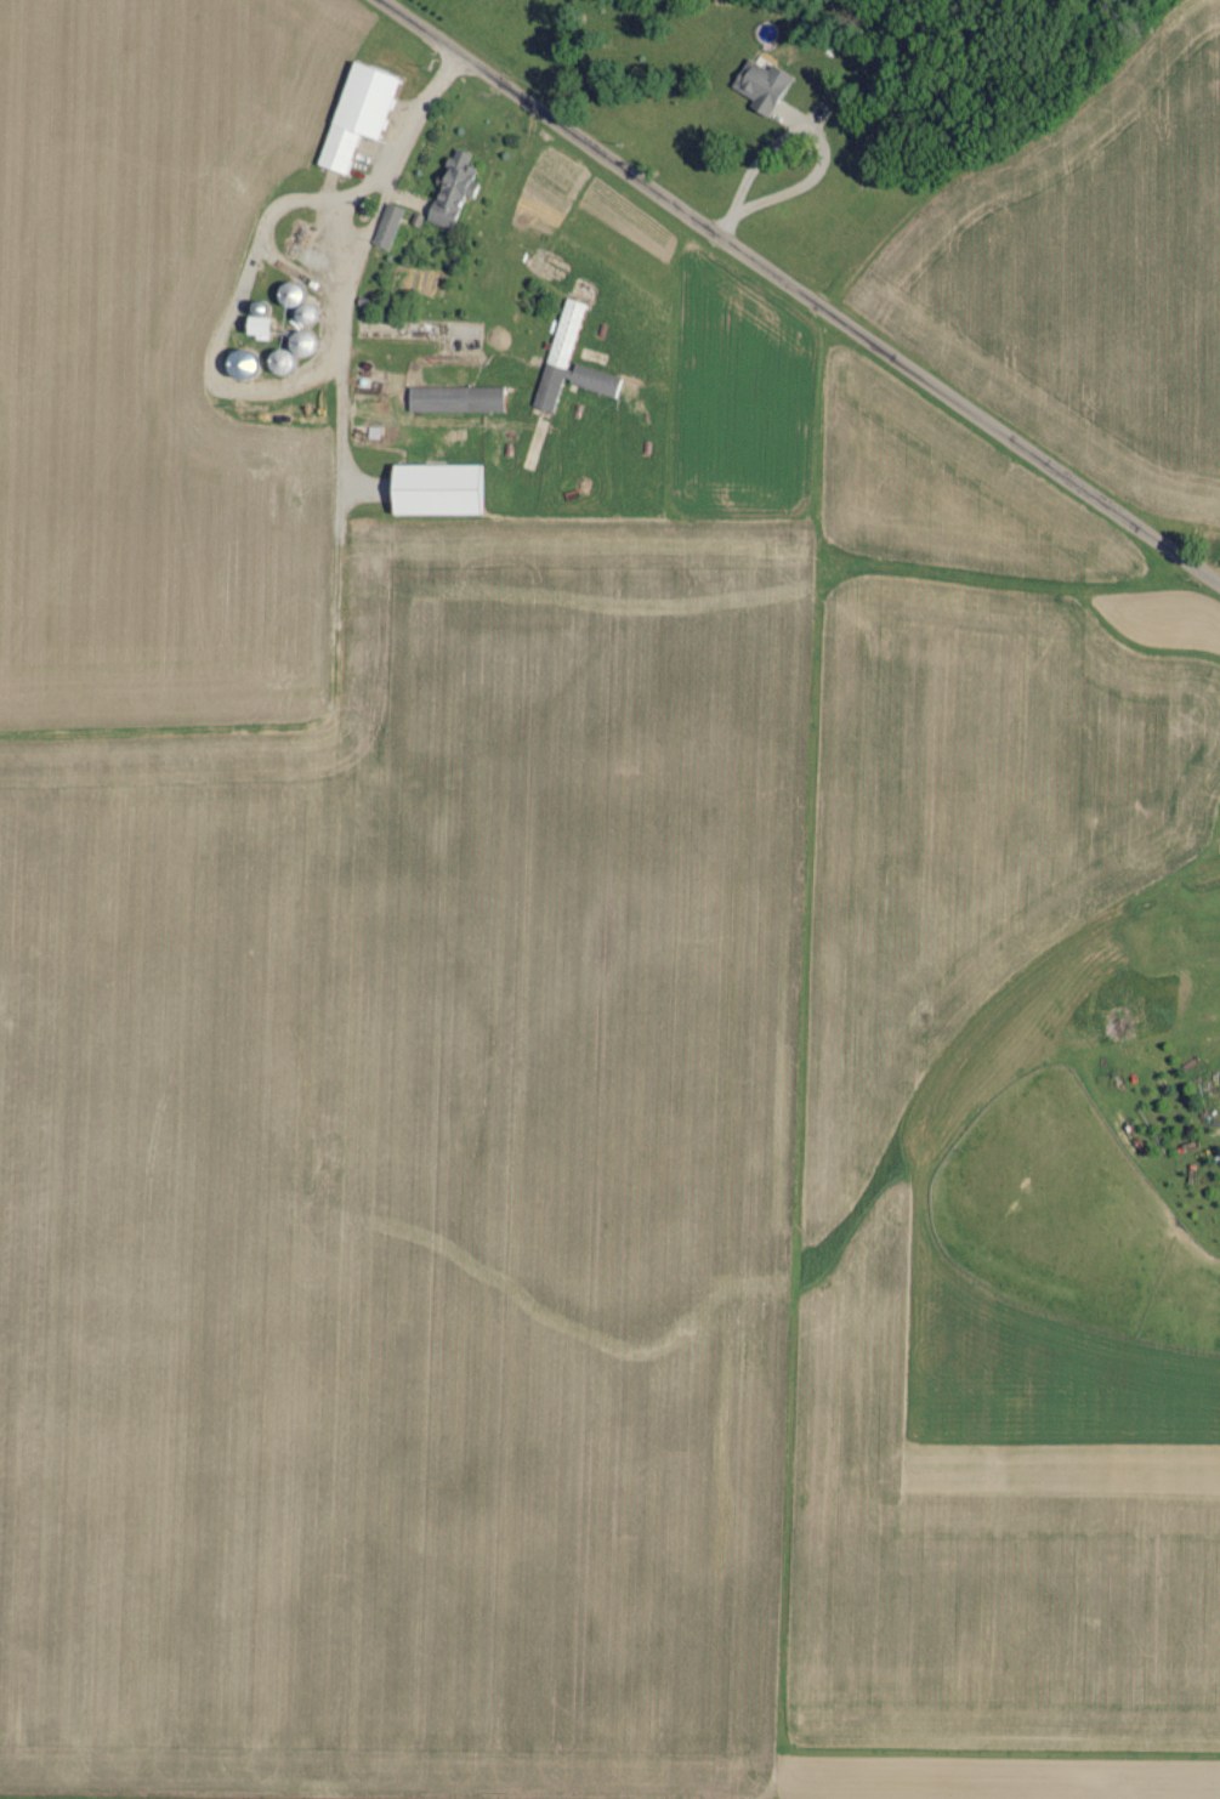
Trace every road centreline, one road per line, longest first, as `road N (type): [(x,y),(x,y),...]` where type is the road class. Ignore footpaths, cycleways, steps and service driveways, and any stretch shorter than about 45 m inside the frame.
road 1 (residential): [(1219,583),(387,0)]

